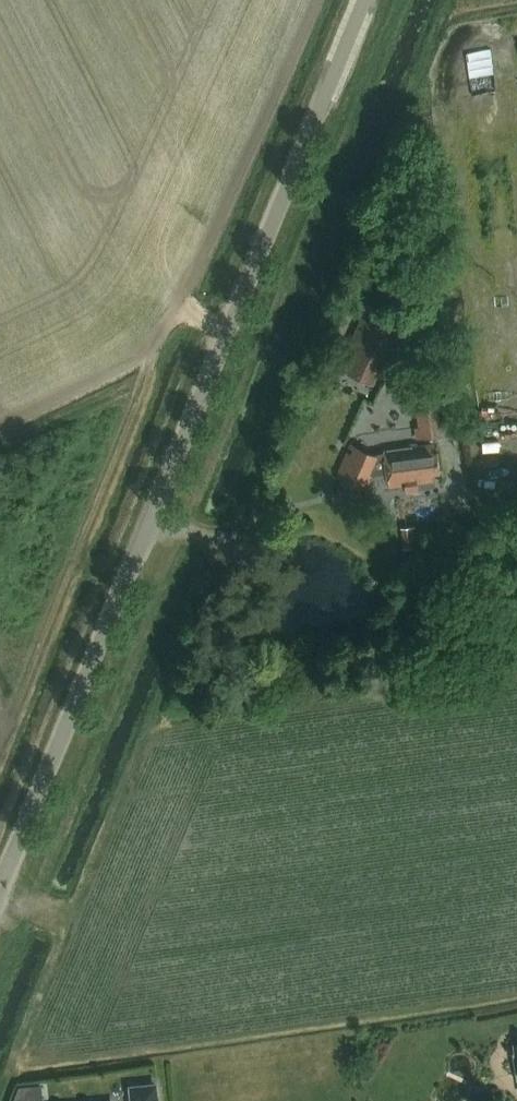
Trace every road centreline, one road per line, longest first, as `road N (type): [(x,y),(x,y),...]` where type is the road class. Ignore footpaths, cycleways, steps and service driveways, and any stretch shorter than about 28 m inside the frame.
road 1 (unclassified): [(0,890),(363,0)]

